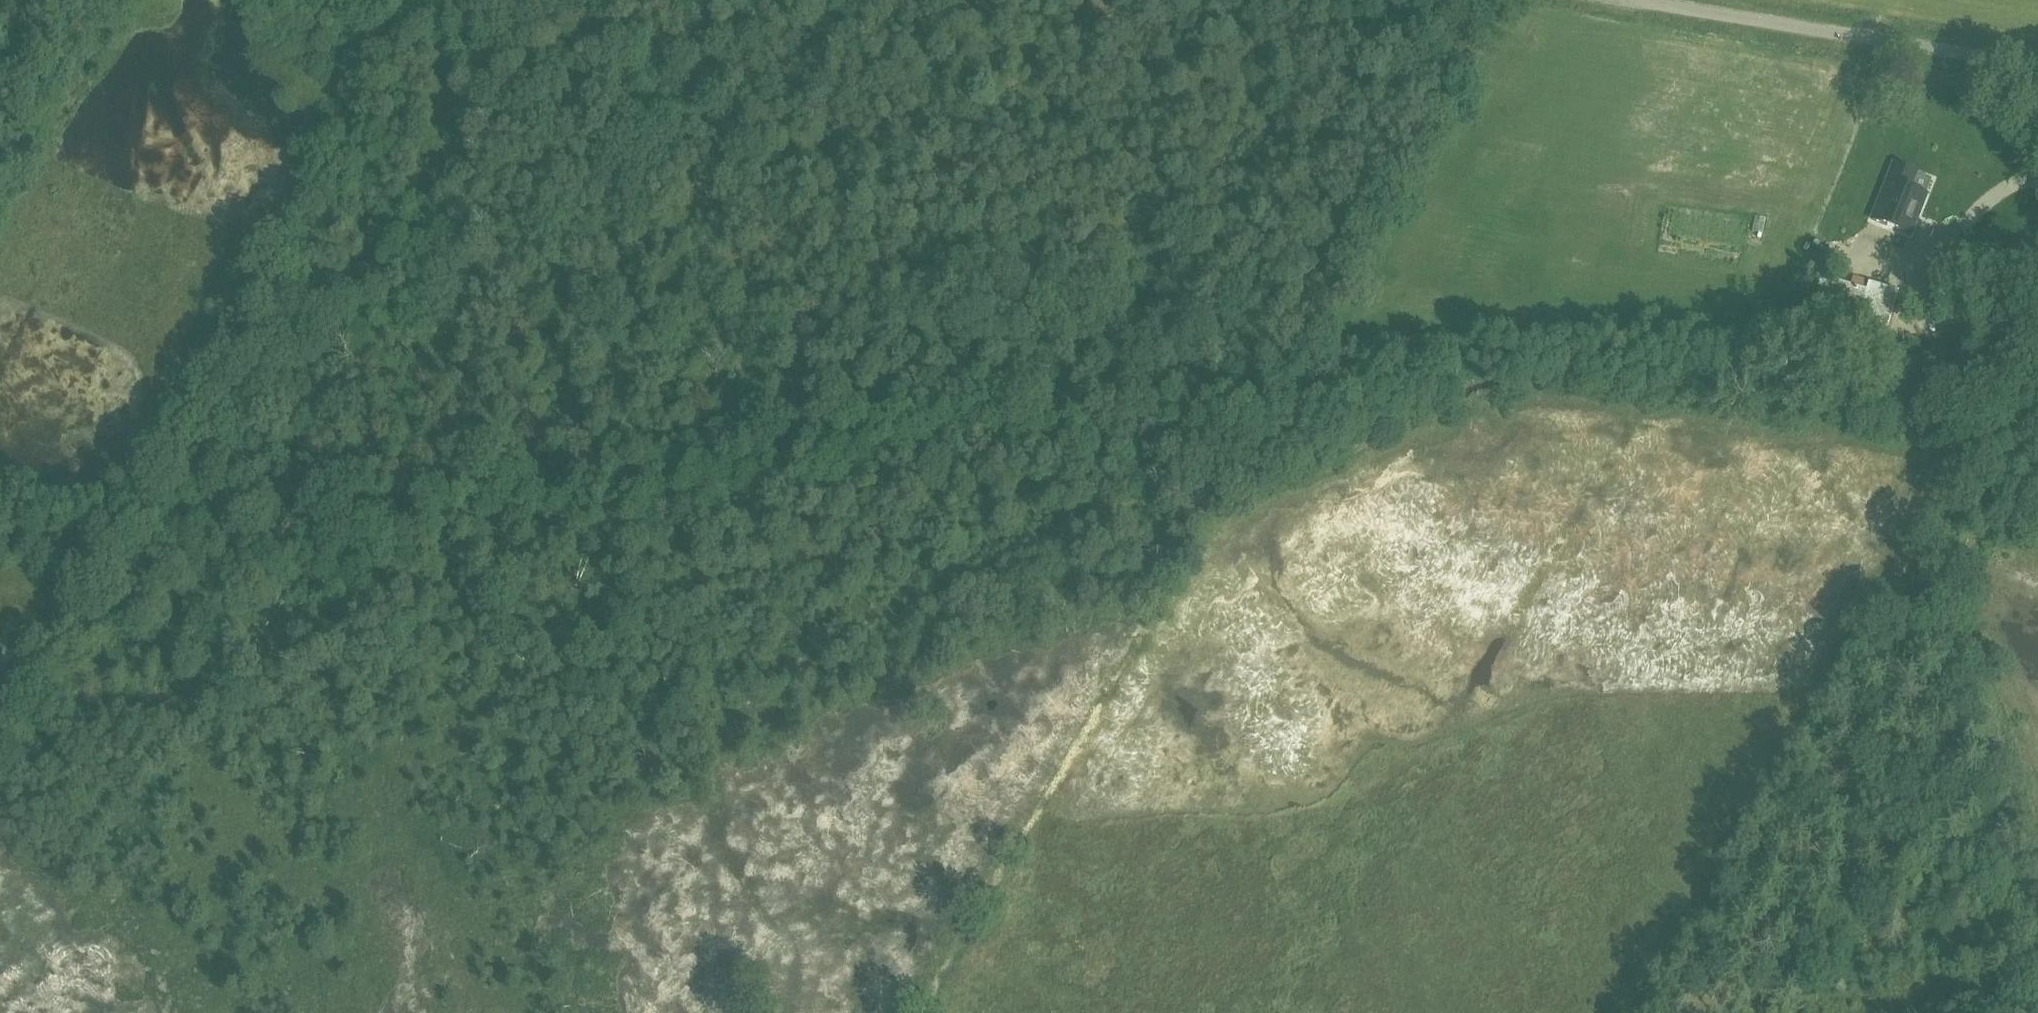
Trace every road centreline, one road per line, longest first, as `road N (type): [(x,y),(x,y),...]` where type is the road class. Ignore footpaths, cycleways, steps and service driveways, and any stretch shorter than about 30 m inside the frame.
road 1 (unclassified): [(2037,66),(1634,0)]

